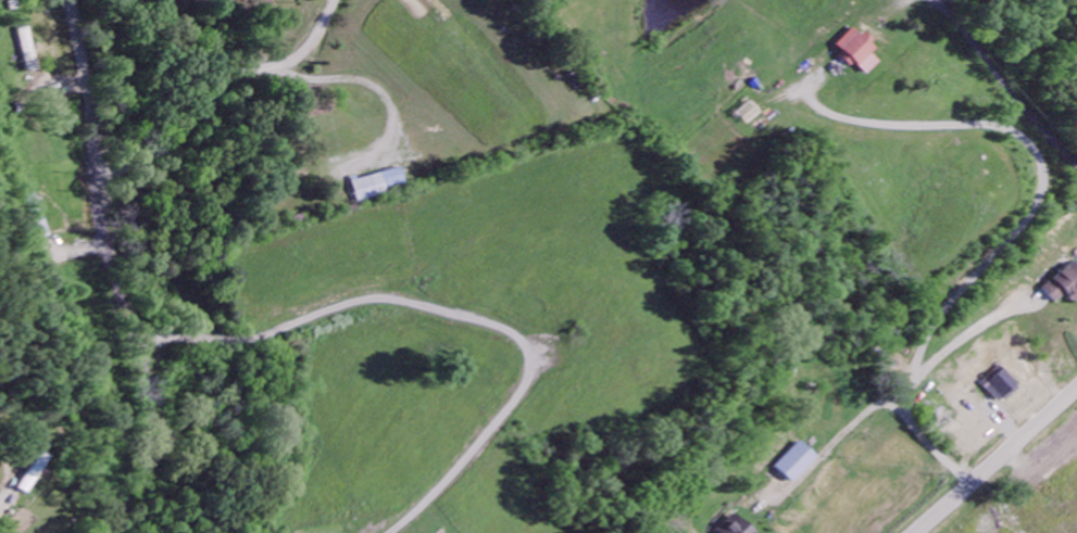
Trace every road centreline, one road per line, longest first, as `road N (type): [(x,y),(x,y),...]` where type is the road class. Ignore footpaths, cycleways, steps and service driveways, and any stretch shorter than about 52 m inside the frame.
road 1 (residential): [(136,343),(298,325),(359,303),(389,302),(515,332),(533,358),(527,391),(483,448),(394,532)]
road 2 (residential): [(94,532),(143,477),(153,430),(143,368),(95,203),(88,92),(69,0)]
road 3 (secondary): [(917,532),(1076,390)]

